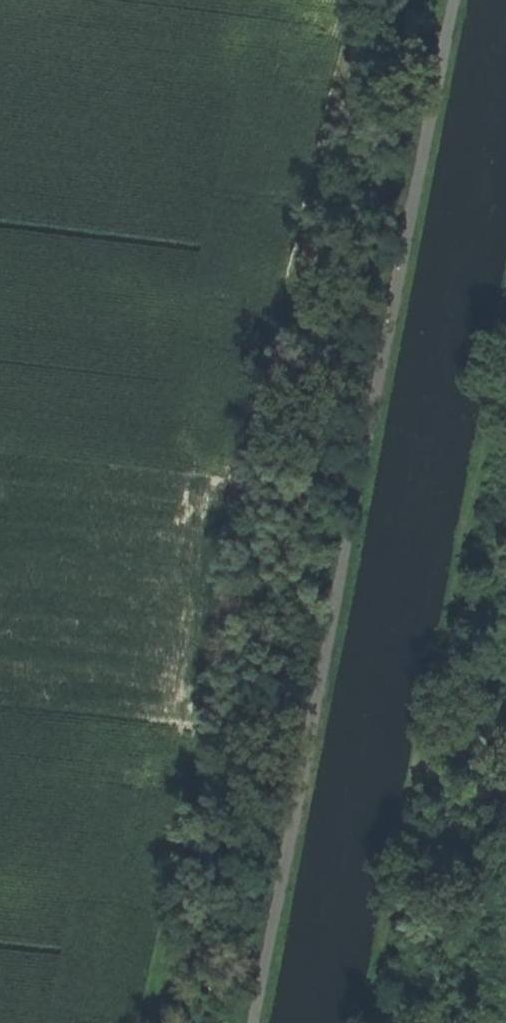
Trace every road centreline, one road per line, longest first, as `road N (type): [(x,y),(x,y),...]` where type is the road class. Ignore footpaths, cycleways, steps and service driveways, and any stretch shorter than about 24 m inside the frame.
road 1 (track): [(365,0),(330,183),(313,191),(148,1022)]

